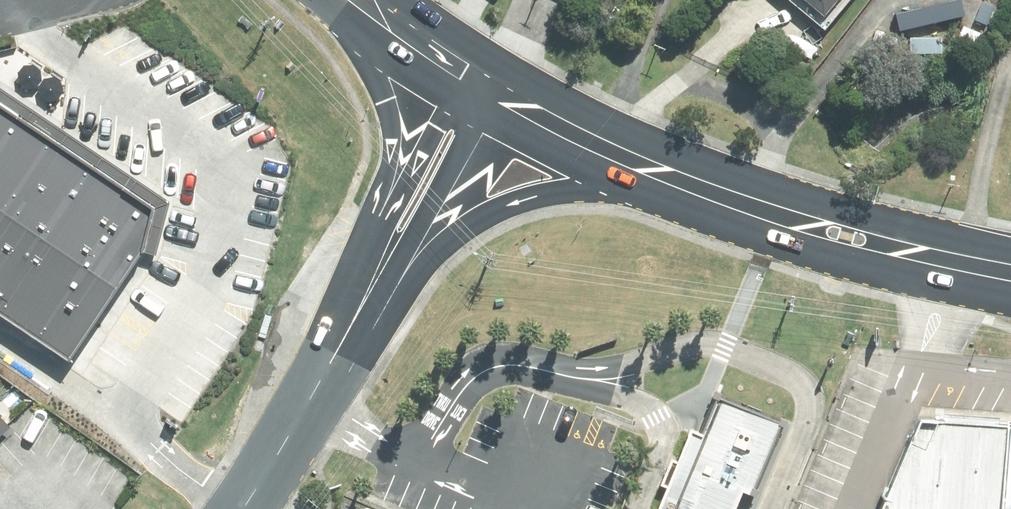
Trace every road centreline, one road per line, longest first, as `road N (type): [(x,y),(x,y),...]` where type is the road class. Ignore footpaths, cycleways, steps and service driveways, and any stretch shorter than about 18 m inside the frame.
road 1 (primary): [(704,189),(585,188),(487,213),(359,311)]
road 2 (primary): [(704,189),(849,238),(1010,272)]
road 3 (unclassified): [(494,77),(415,234),(359,311)]
road 4 (primary): [(494,77),(704,189)]
road 5 (primary): [(379,223),(393,134),(341,0)]
road 6 (unclassified): [(239,508),(308,408),(359,311)]
road 7 (unclassified): [(379,223),(469,66)]

